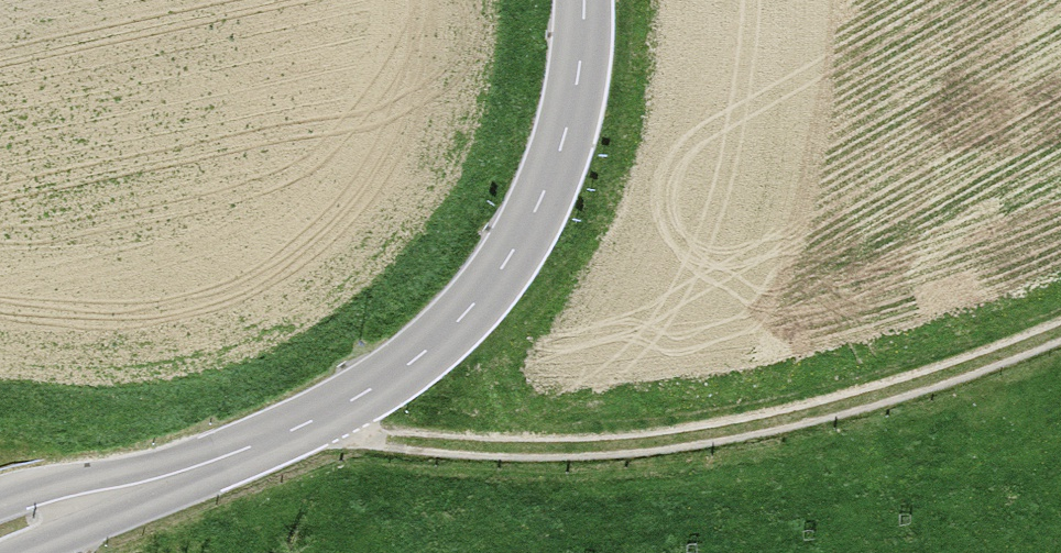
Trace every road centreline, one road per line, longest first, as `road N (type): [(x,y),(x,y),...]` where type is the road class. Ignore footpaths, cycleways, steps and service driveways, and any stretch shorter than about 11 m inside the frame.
road 1 (tertiary): [(584,0),(577,86),(537,208),(486,292),(438,341),(389,379),(292,429),(0,533)]
road 2 (track): [(1060,328),(919,382),(789,417),(634,444),(525,451),(412,443),(361,436),(322,415)]

